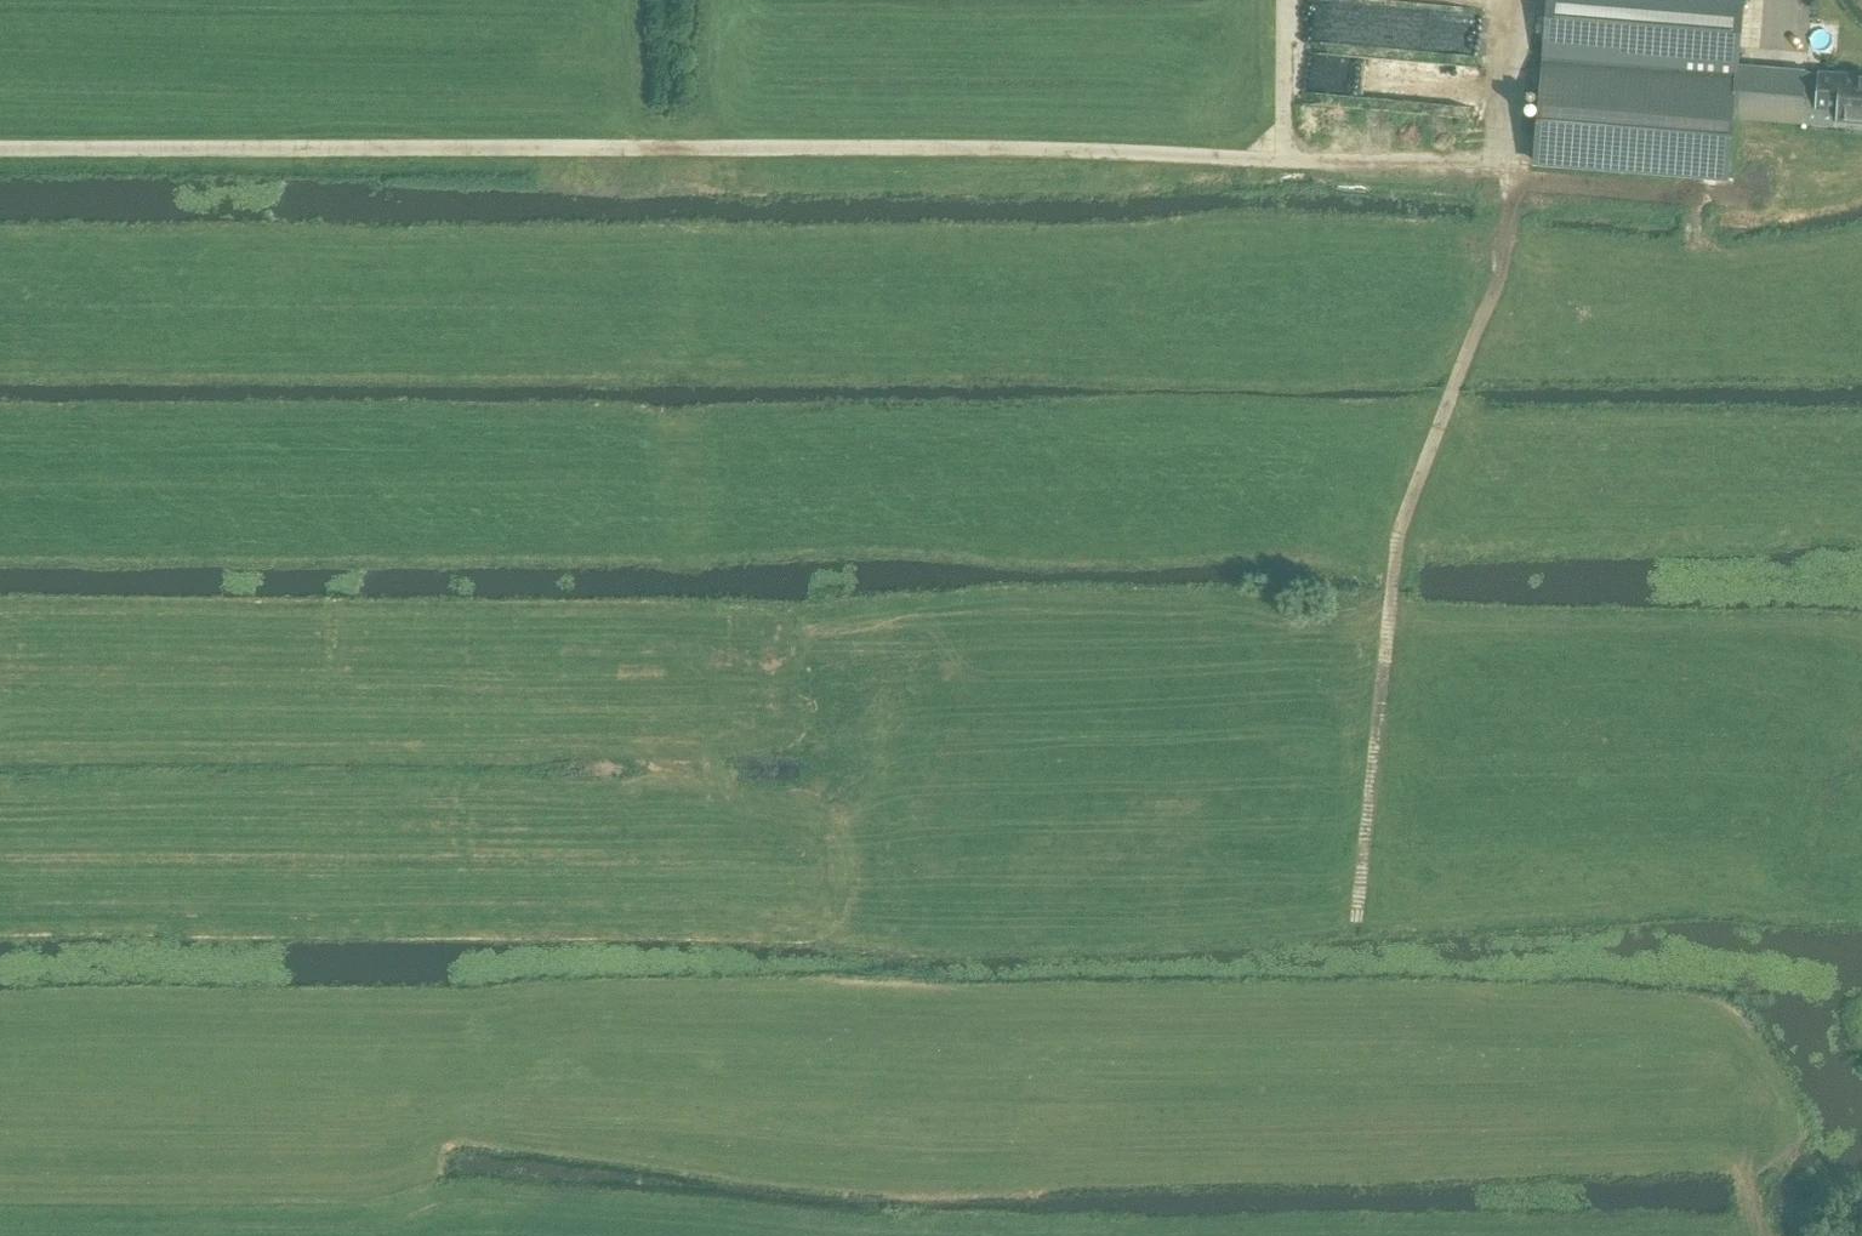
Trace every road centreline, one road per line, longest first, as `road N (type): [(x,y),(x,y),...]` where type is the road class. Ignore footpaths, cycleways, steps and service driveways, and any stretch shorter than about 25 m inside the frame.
road 1 (track): [(0,151),(1507,158)]

